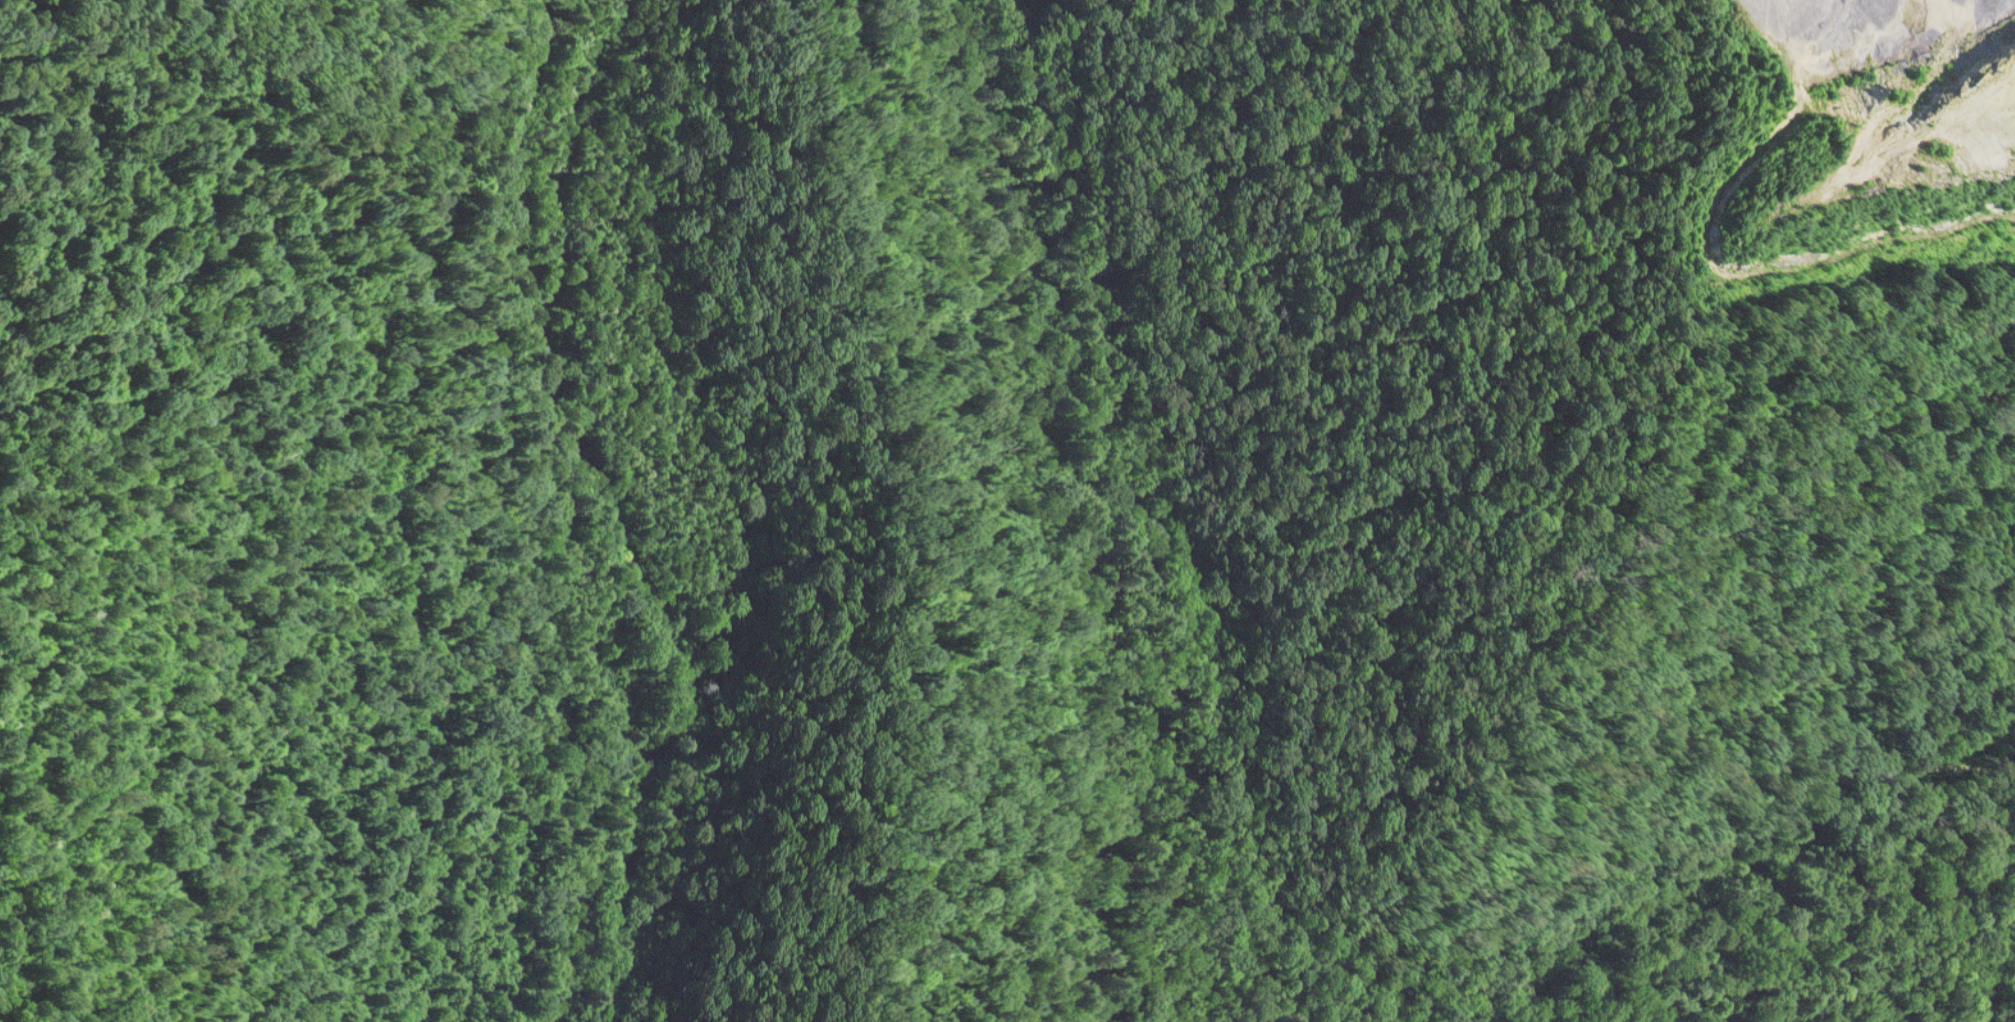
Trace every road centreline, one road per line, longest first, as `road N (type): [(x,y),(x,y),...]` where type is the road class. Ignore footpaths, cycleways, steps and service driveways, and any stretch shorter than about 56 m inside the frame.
road 1 (track): [(590,1021),(622,830),(660,732),(582,479),(528,337),(565,203),(640,61),(688,0)]

